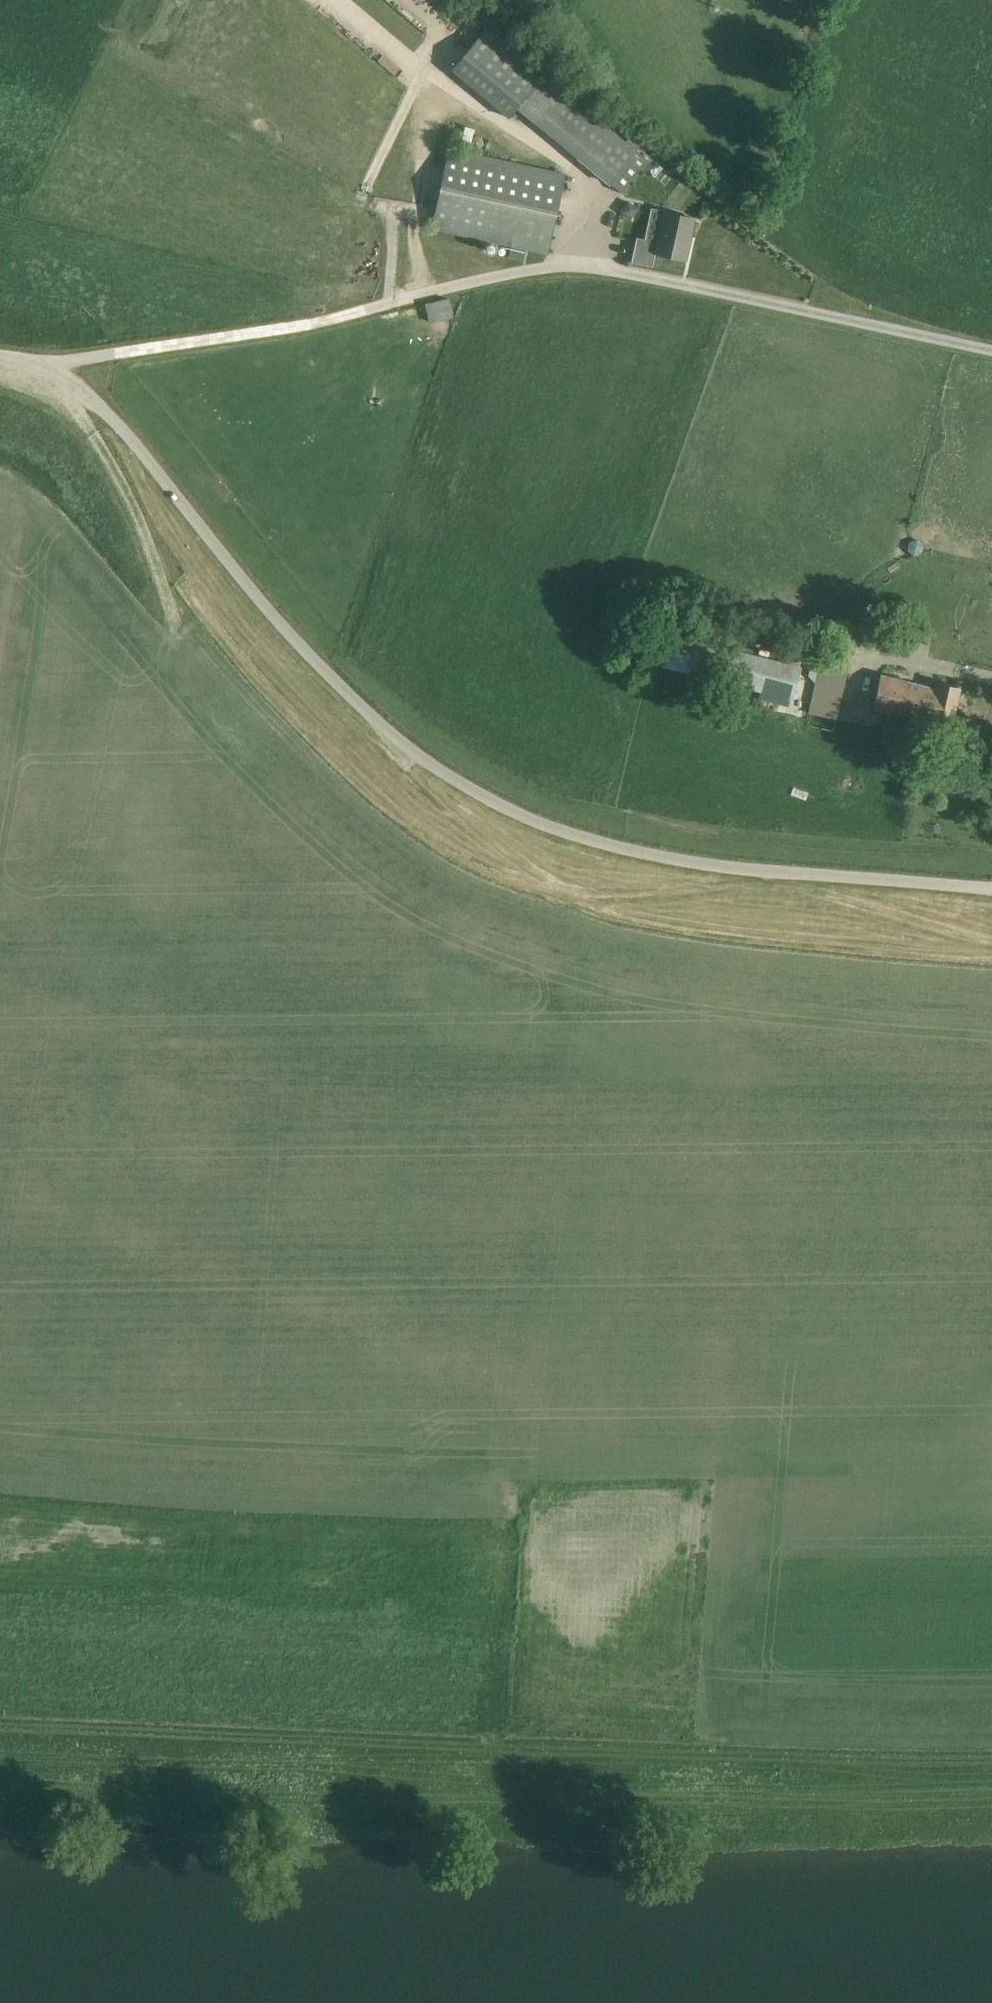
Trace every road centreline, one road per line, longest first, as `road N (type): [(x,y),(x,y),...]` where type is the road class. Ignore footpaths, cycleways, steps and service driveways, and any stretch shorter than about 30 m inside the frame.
road 1 (unclassified): [(0,359),(47,369),(100,406),(316,663),(423,760),(497,807),(544,830),(663,862),(991,890)]
road 2 (track): [(47,369),(310,328),(472,284),(585,270),(991,352)]

